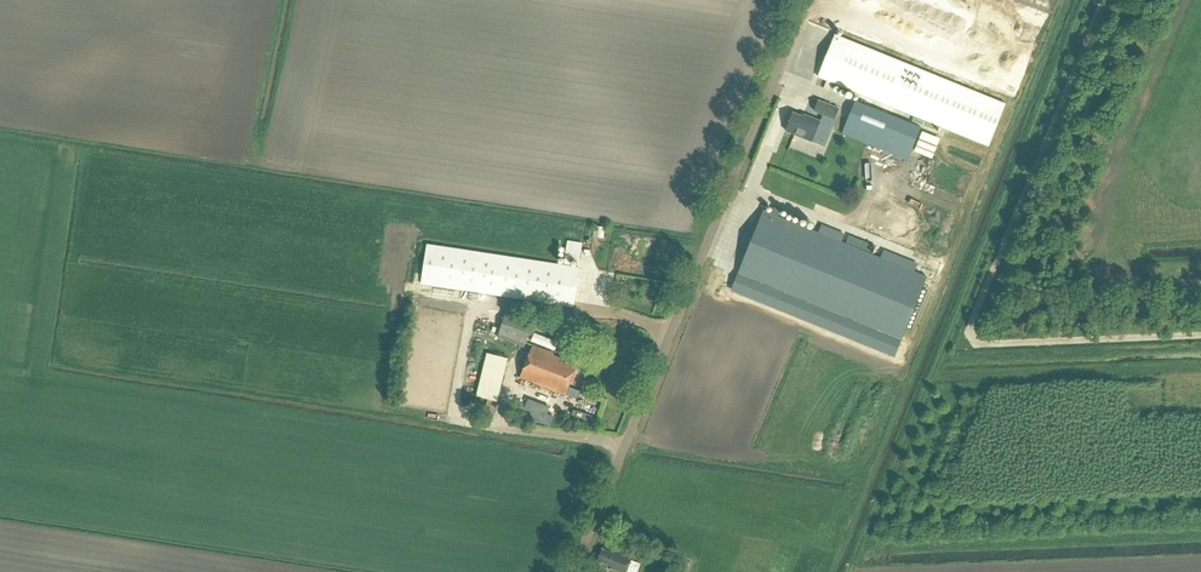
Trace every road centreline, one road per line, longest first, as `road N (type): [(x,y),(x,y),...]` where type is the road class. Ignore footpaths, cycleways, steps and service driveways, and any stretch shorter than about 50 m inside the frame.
road 1 (unclassified): [(573,571),(806,0)]

